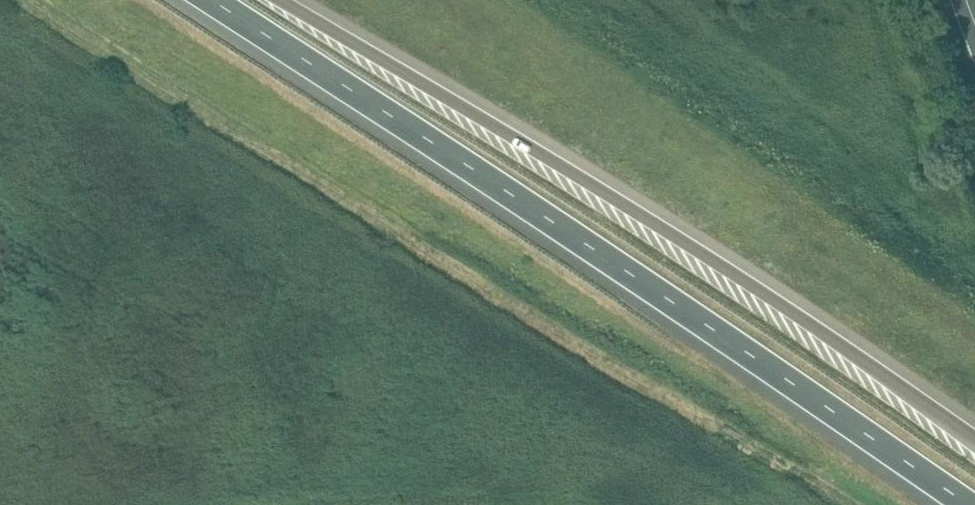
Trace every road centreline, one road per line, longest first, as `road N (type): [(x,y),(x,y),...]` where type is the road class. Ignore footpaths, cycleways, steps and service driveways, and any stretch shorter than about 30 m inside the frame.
road 1 (motorway): [(212,0),(974,504)]
road 2 (motorway): [(974,440),(282,0)]

